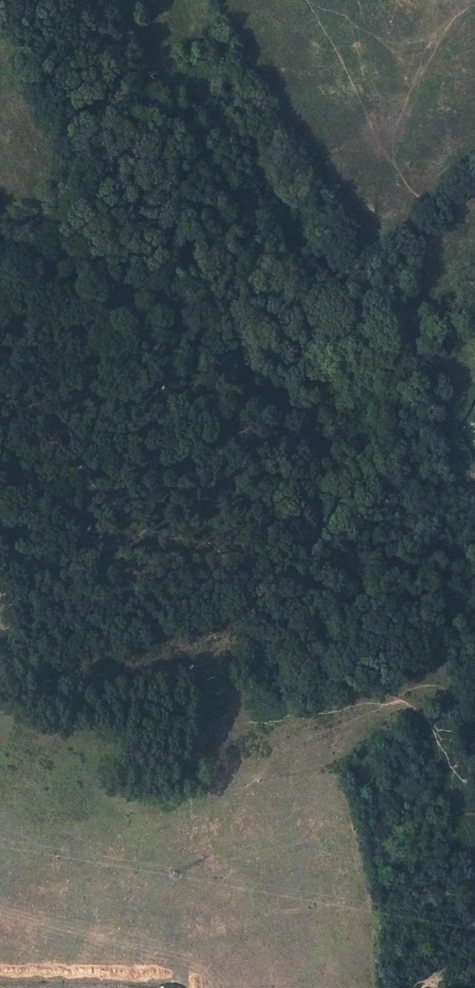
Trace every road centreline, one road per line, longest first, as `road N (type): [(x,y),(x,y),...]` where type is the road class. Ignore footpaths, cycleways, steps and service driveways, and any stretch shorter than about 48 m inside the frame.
road 1 (track): [(474,391),(429,453),(298,564),(141,518),(67,457),(29,389),(0,384)]

